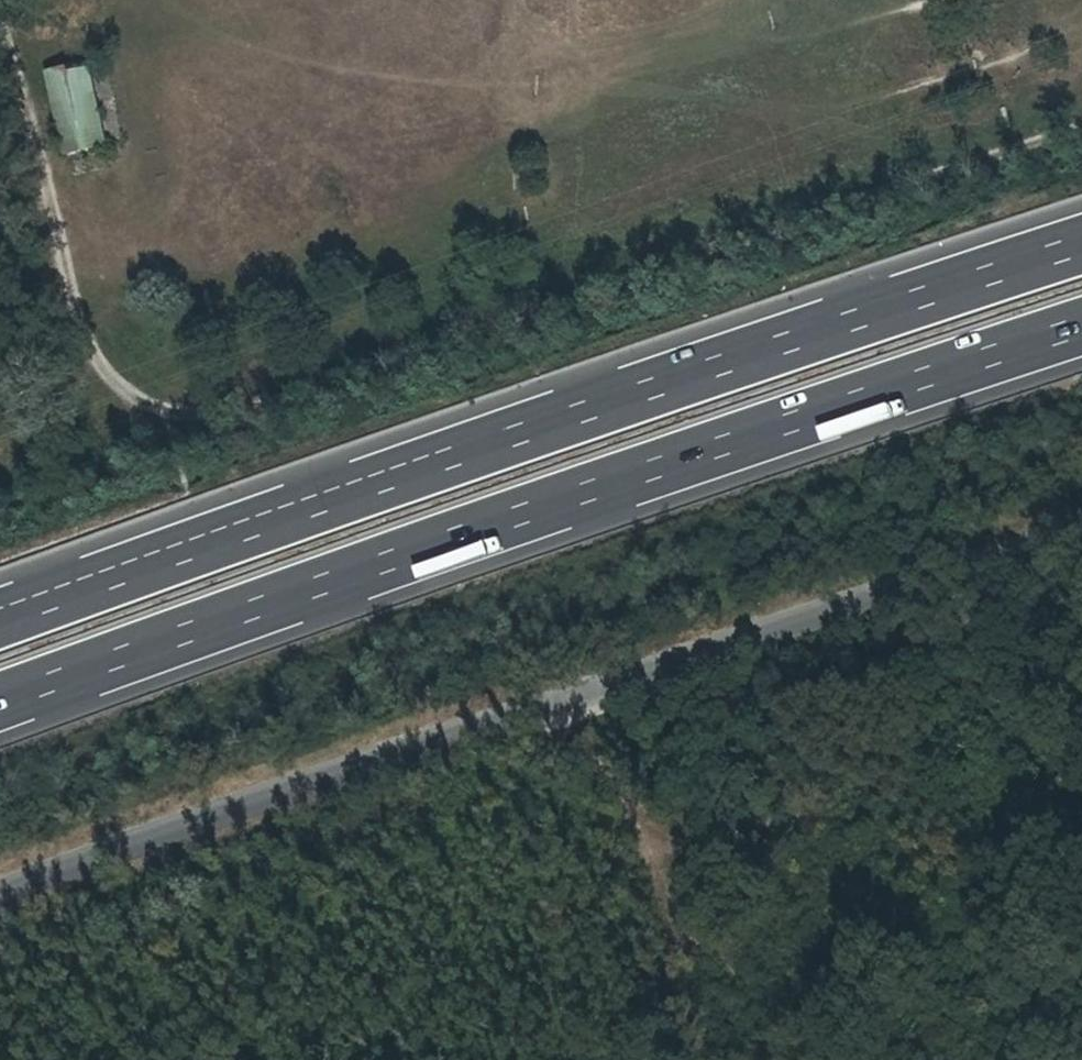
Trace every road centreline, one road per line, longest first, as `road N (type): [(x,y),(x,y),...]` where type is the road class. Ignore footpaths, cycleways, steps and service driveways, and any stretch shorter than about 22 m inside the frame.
road 1 (track): [(1081,123),(224,416),(161,415),(107,389),(71,296),(0,21)]
road 2 (motorway): [(0,706),(501,523),(1081,329)]
road 3 (motorway): [(1081,250),(475,451),(0,624)]
road 4 (unclassified): [(0,886),(1081,520)]
road 5 (track): [(579,687),(619,784),(652,836),(675,932),(674,958),(639,1043),(622,1059)]

